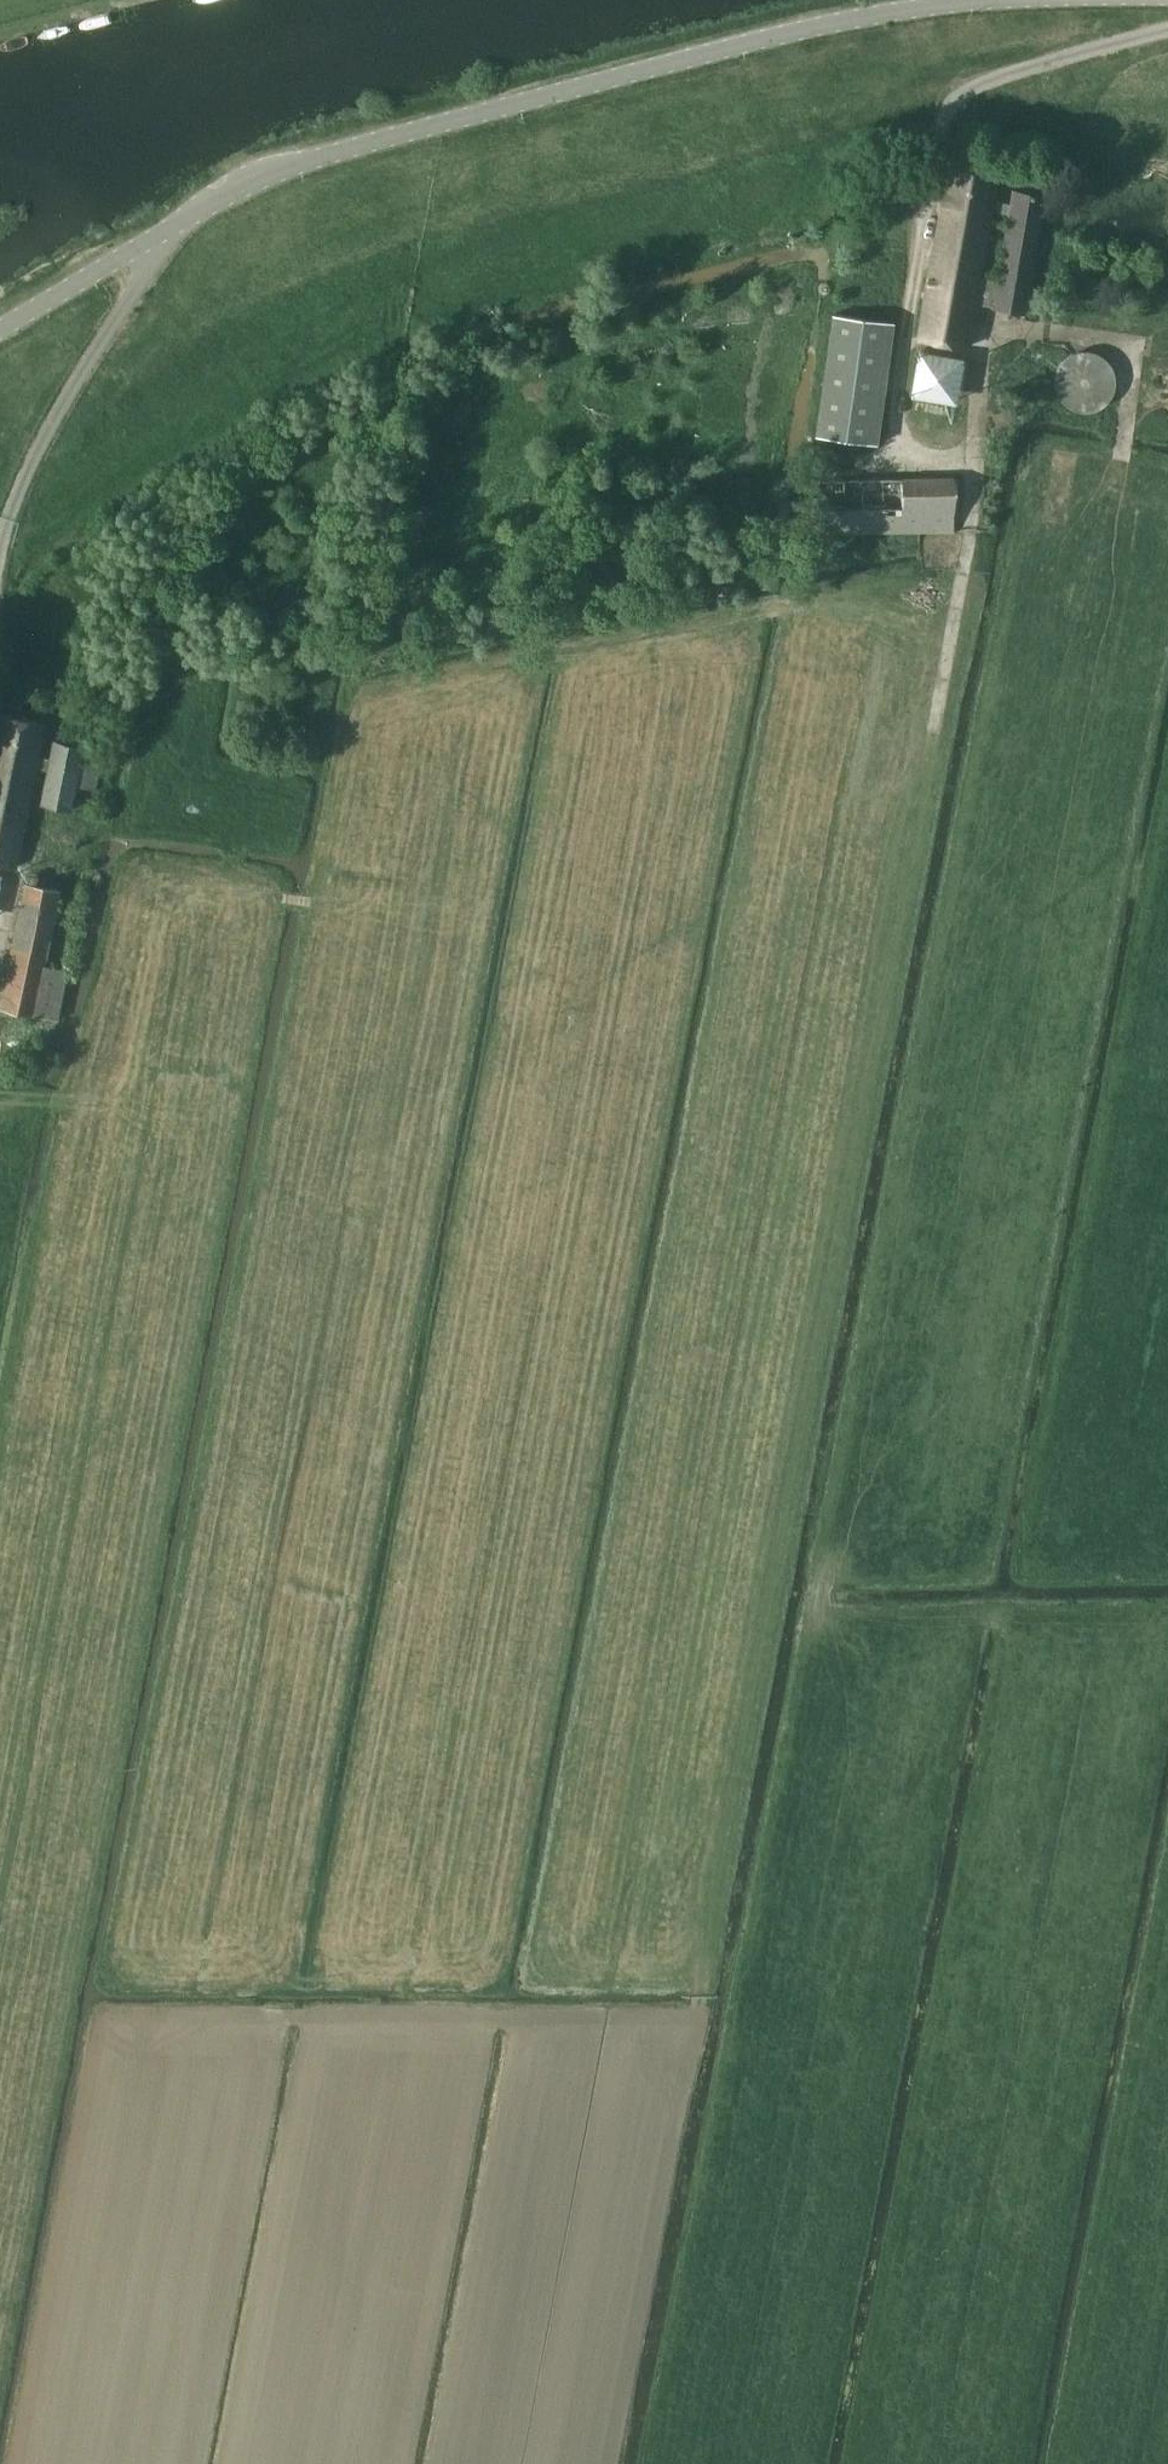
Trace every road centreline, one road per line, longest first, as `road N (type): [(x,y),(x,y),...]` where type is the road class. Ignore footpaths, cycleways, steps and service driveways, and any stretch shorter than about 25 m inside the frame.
road 1 (tertiary): [(0,331),(282,167),(939,0)]

